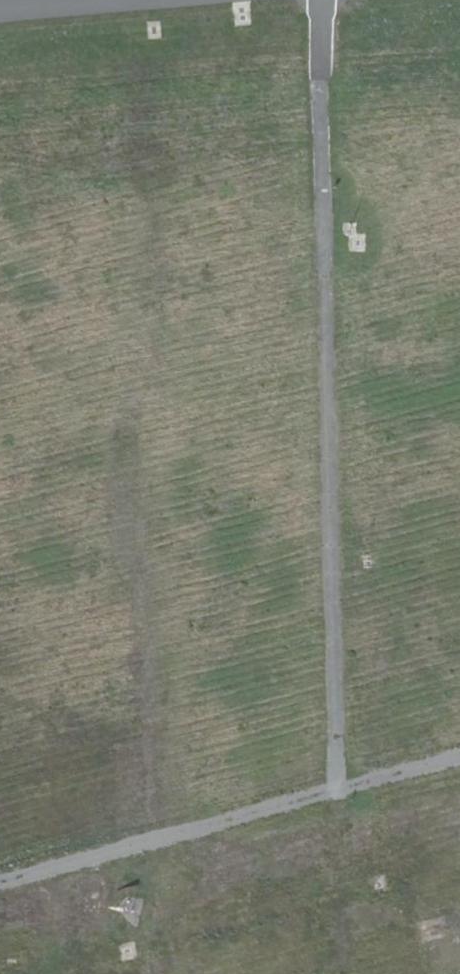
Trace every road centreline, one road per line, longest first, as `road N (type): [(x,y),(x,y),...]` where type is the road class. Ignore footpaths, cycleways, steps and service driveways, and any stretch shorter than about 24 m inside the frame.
road 1 (track): [(318,0),(336,791)]
road 2 (track): [(336,791),(0,882)]
road 3 (track): [(459,758),(336,791)]

